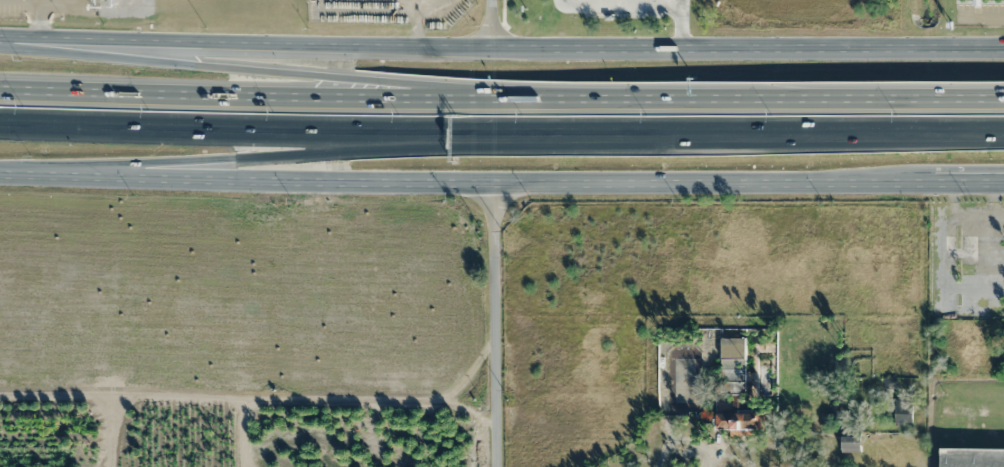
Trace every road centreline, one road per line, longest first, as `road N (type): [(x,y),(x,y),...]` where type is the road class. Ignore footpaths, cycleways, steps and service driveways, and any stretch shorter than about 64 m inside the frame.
road 1 (secondary): [(1003,47),(401,51),(0,40)]
road 2 (secondary): [(0,173),(289,182),(1003,181)]
road 3 (motorway): [(472,138),(1003,136)]
road 4 (motorway): [(0,172),(472,138)]
road 5 (motorway): [(0,126),(472,138)]
road 6 (motorway): [(408,101),(0,45)]
road 7 (motorway): [(408,101),(0,88)]
road 8 (motorway): [(1003,100),(638,100)]
road 9 (tertiary): [(492,181),(494,466)]
road 10 (motorway): [(638,100),(408,101)]

